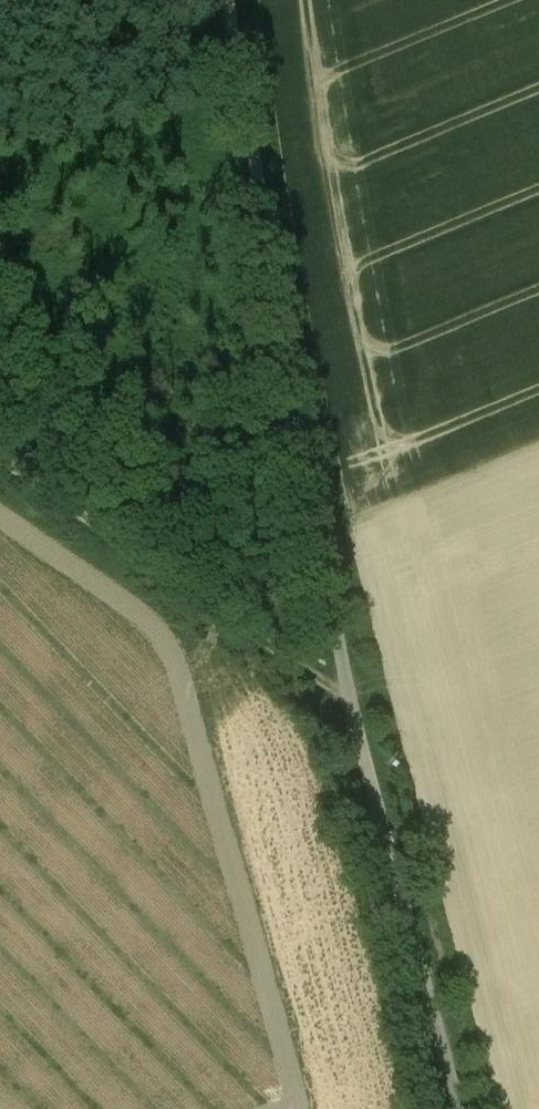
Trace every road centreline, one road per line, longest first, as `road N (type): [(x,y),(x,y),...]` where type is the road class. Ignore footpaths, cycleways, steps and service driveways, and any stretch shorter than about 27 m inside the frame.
road 1 (unclassified): [(456,1108),(345,690),(226,0)]
road 2 (track): [(345,690),(0,446)]

